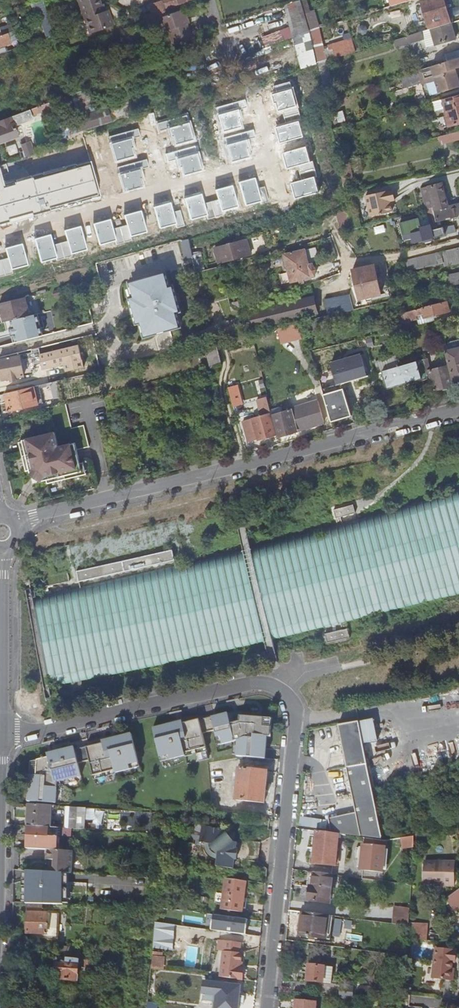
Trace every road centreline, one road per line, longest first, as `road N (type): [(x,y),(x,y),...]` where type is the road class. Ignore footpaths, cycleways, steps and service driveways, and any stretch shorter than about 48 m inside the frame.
road 1 (residential): [(265,1007),(295,716),(286,694),(257,684),(1,733)]
road 2 (motorway): [(0,676),(349,597),(458,563)]
road 3 (motorway): [(458,521),(0,629)]
road 4 (residential): [(458,411),(34,516),(16,528)]
road 5 (residential): [(0,558),(1,733)]

